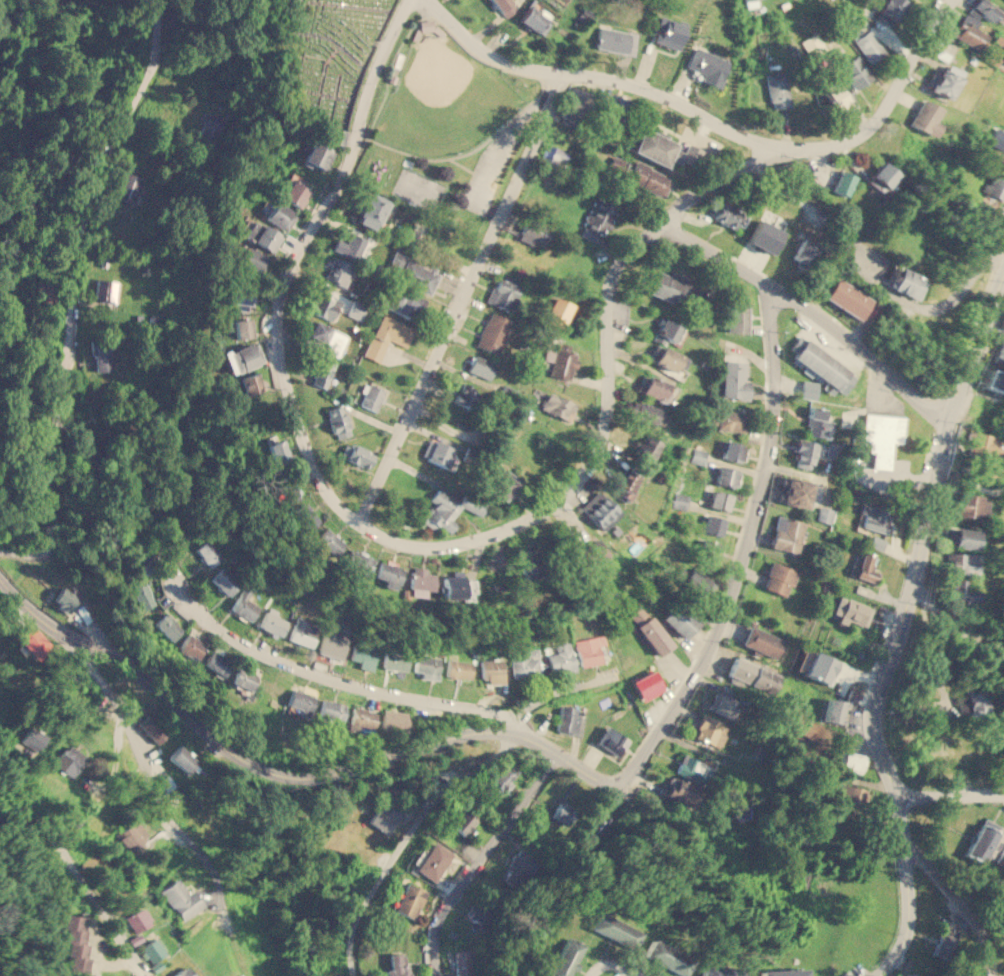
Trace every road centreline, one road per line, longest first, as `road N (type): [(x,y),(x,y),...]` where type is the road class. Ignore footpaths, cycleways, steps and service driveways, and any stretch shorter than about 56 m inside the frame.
road 1 (residential): [(410,0),(347,163),(279,283),(274,337),(305,452),(361,526),(397,543),(455,543),(517,525),(566,495),(588,470),(605,428),(619,262),(707,186),(791,146)]
road 2 (tertiary): [(1003,282),(953,417),(900,638),(875,698),(870,727),(899,796),(908,880),(904,944),(879,975)]
road 3 (residential): [(766,285),(770,439),(725,614),(685,691),(620,780),(603,782),(523,736)]
road 4 (residential): [(161,0),(147,77),(82,216),(52,534),(40,547),(0,550)]
road 5 (residential): [(523,736),(460,735),(325,776),(259,767),(121,662),(39,619),(0,577)]
road 6 (residential): [(361,526),(563,74)]
road 7 (residential): [(432,0),(478,46),(510,62),(631,85),(747,138),(791,146)]
road 8 (residential): [(175,583),(200,616),(281,663),(390,696),(497,714),(523,736)]
road 9 (residential): [(953,417),(766,285),(660,224)]
road 10 (residential): [(222,918),(217,878),(157,796),(112,696),(64,635)]
road 11 (residential): [(149,975),(0,758)]
road 12 (residential): [(560,757),(442,914),(436,975)]
road 13 (residential): [(791,146),(828,147),(861,133),(883,112),(953,0)]
road 14 (residential): [(416,822),(349,937),(355,975)]
road 15 (residential): [(987,975),(979,933),(905,846)]

